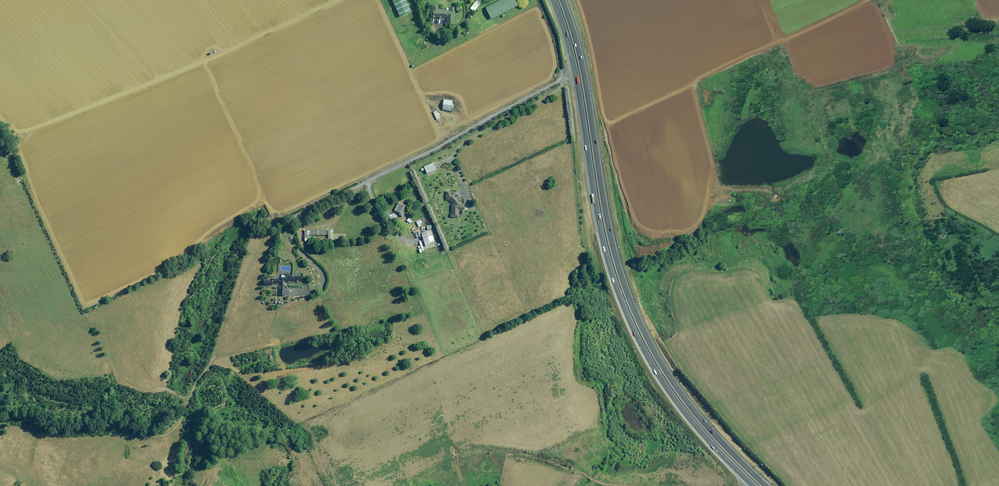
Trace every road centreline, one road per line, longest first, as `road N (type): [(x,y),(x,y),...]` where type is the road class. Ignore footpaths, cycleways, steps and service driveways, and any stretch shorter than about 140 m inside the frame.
road 1 (motorway): [(753,485),(679,407),(624,312),(599,230),(571,57),(553,0)]
road 2 (motorway): [(562,0),(581,61),(609,230),(634,312),(683,397),(759,480)]
road 3 (track): [(334,0),(150,83),(24,130),(0,115)]
road 4 (track): [(377,0),(422,98),(459,122),(560,80)]

